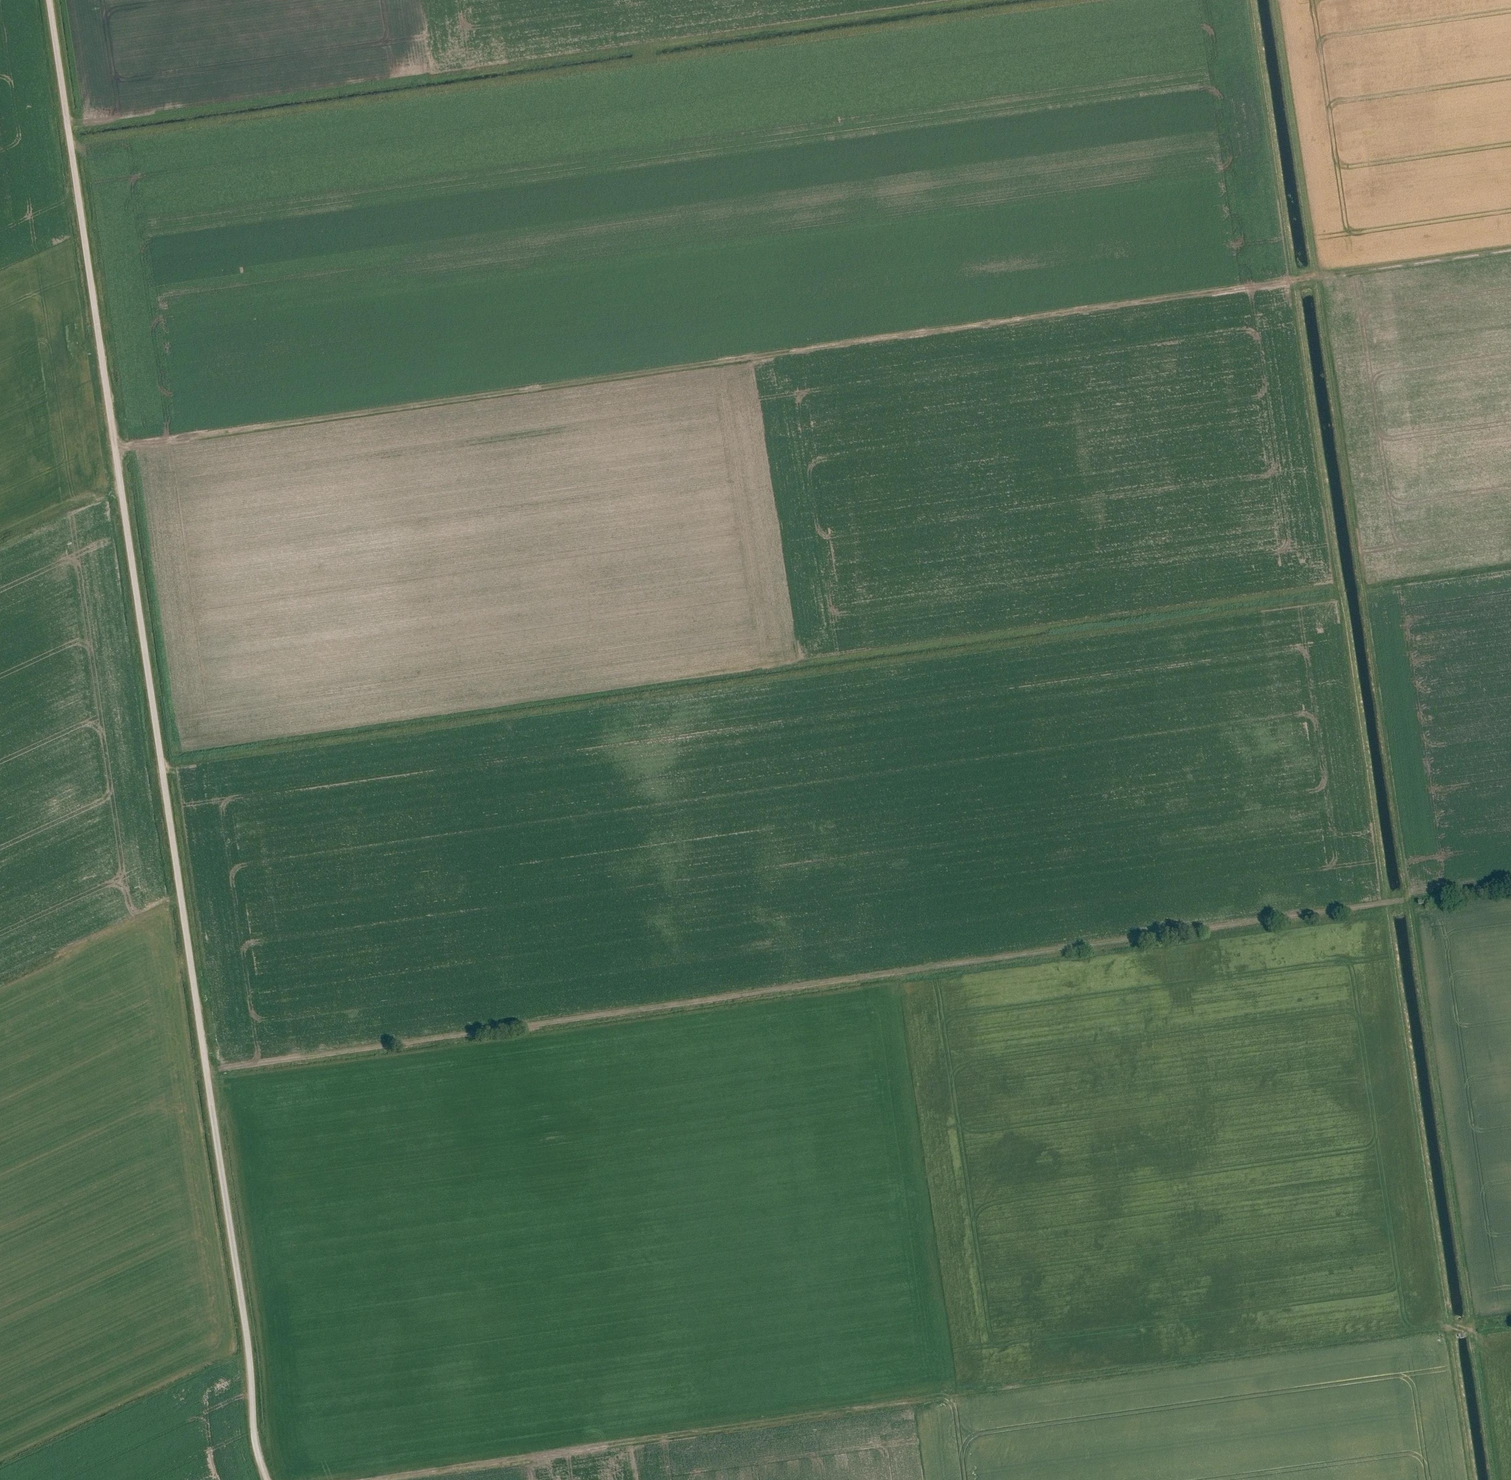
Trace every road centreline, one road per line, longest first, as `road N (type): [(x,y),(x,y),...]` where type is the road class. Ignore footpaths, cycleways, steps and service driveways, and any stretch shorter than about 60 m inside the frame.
road 1 (unclassified): [(267,1479),(257,1453),(252,1368),(48,0)]
road 2 (track): [(1495,1479),(1410,902)]

